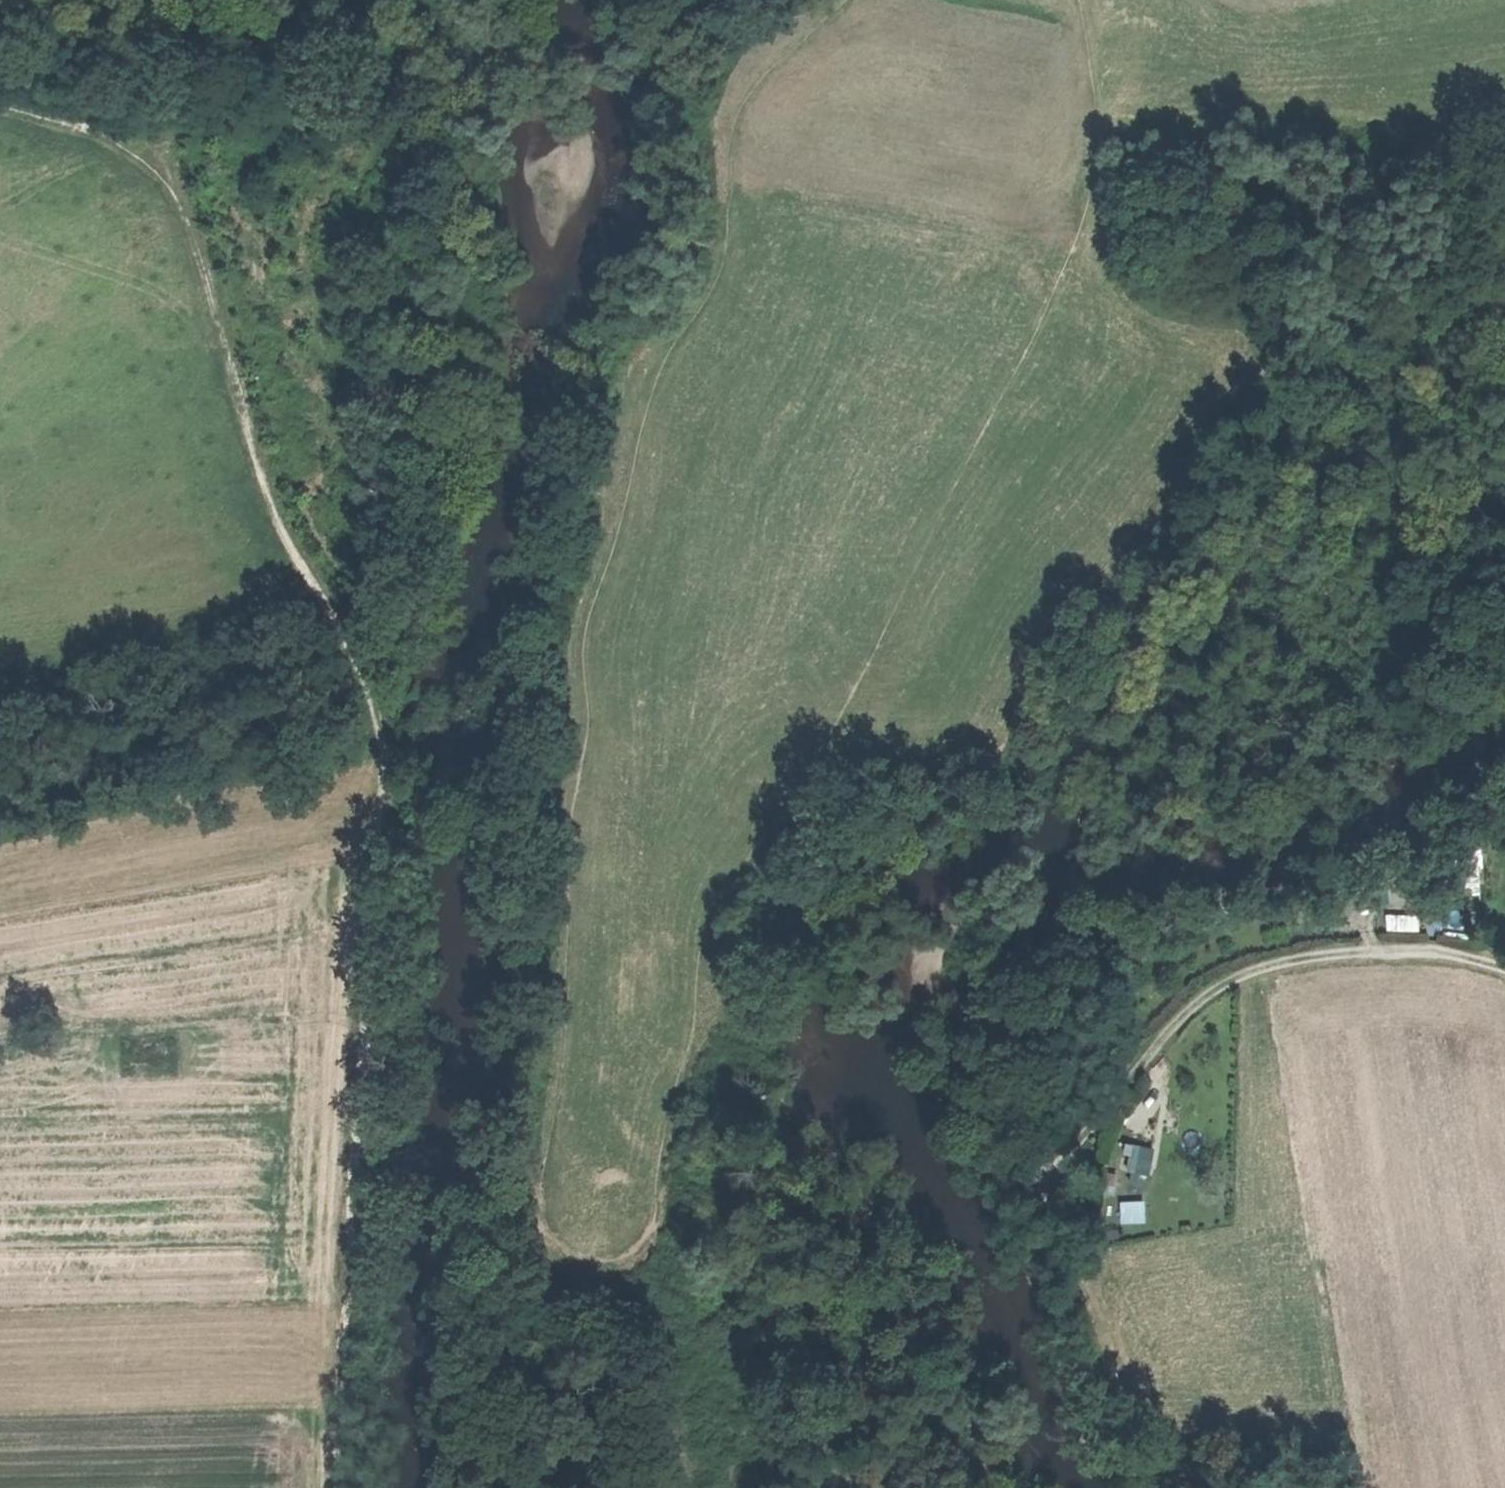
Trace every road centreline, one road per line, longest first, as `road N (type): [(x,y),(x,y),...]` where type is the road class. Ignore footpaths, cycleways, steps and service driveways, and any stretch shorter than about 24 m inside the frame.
road 1 (track): [(1504,965),(1479,955),(1362,948),(1203,989),(1096,1106),(1049,1186),(1039,1246),(1098,1399),(1133,1442),(1229,1487)]
road 2 (track): [(366,678),(385,747),(387,861),(350,1487)]
road 3 (track): [(366,678),(268,490),(170,174),(137,144),(0,99)]
road 4 (track): [(1074,0),(1102,159)]

